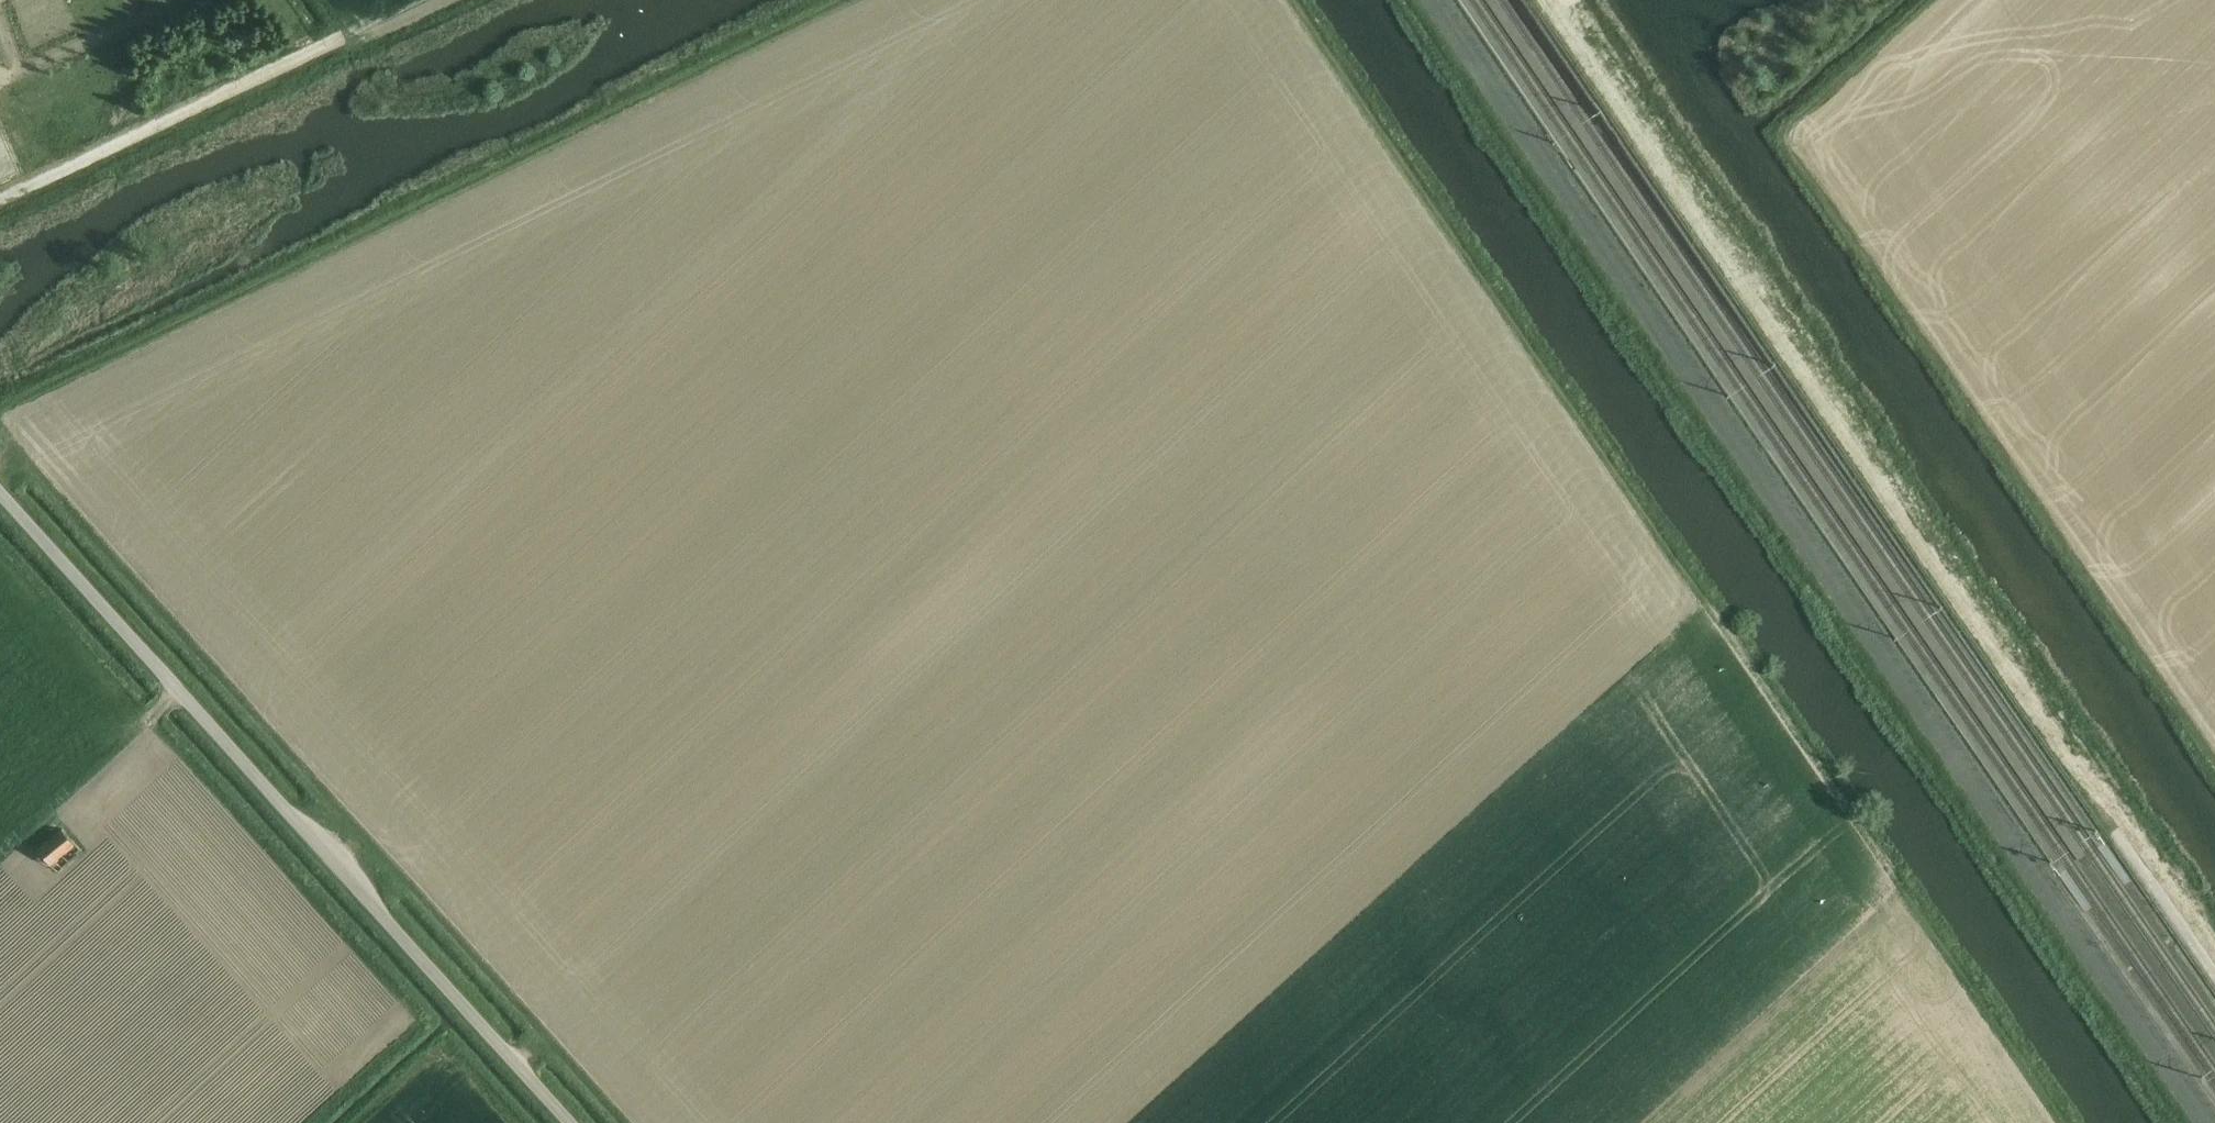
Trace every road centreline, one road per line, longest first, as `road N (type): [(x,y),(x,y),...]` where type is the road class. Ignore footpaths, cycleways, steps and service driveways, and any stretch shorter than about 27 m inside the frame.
road 1 (track): [(1546,0),(2114,829)]
road 2 (unclassified): [(568,1122),(0,494)]
road 3 (track): [(0,199),(338,39)]

